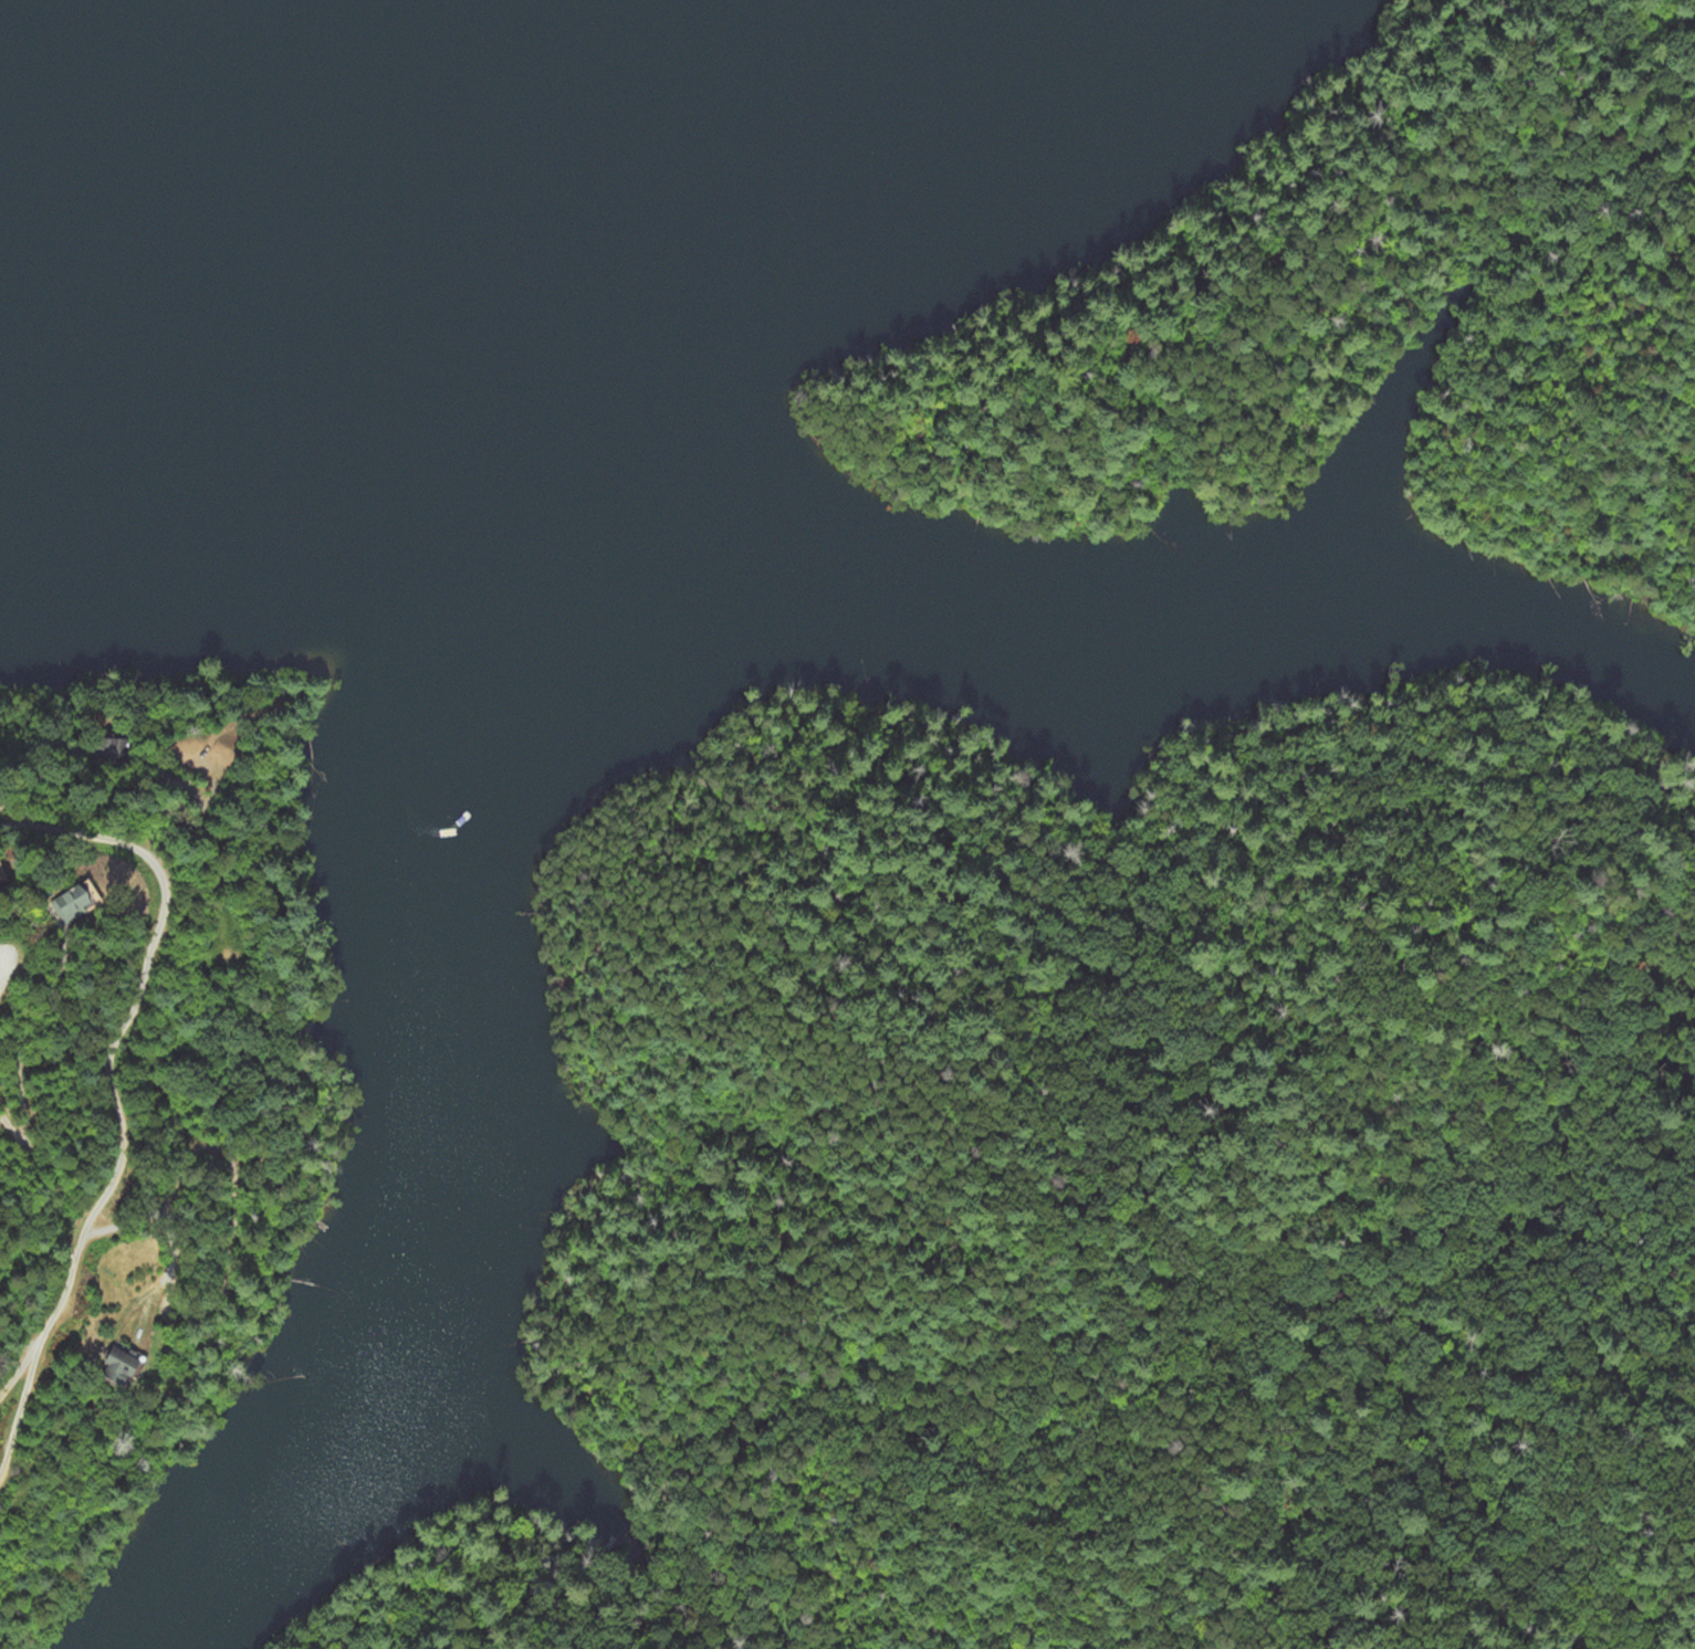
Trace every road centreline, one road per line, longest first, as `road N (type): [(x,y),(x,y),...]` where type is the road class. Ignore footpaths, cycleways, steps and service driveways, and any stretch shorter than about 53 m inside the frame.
road 1 (residential): [(0,825),(124,841),(153,860),(163,883),(142,986),(107,1062),(123,1141),(119,1166),(40,1338),(0,1477)]
road 2 (residential): [(23,1135),(65,1252),(75,1260)]

